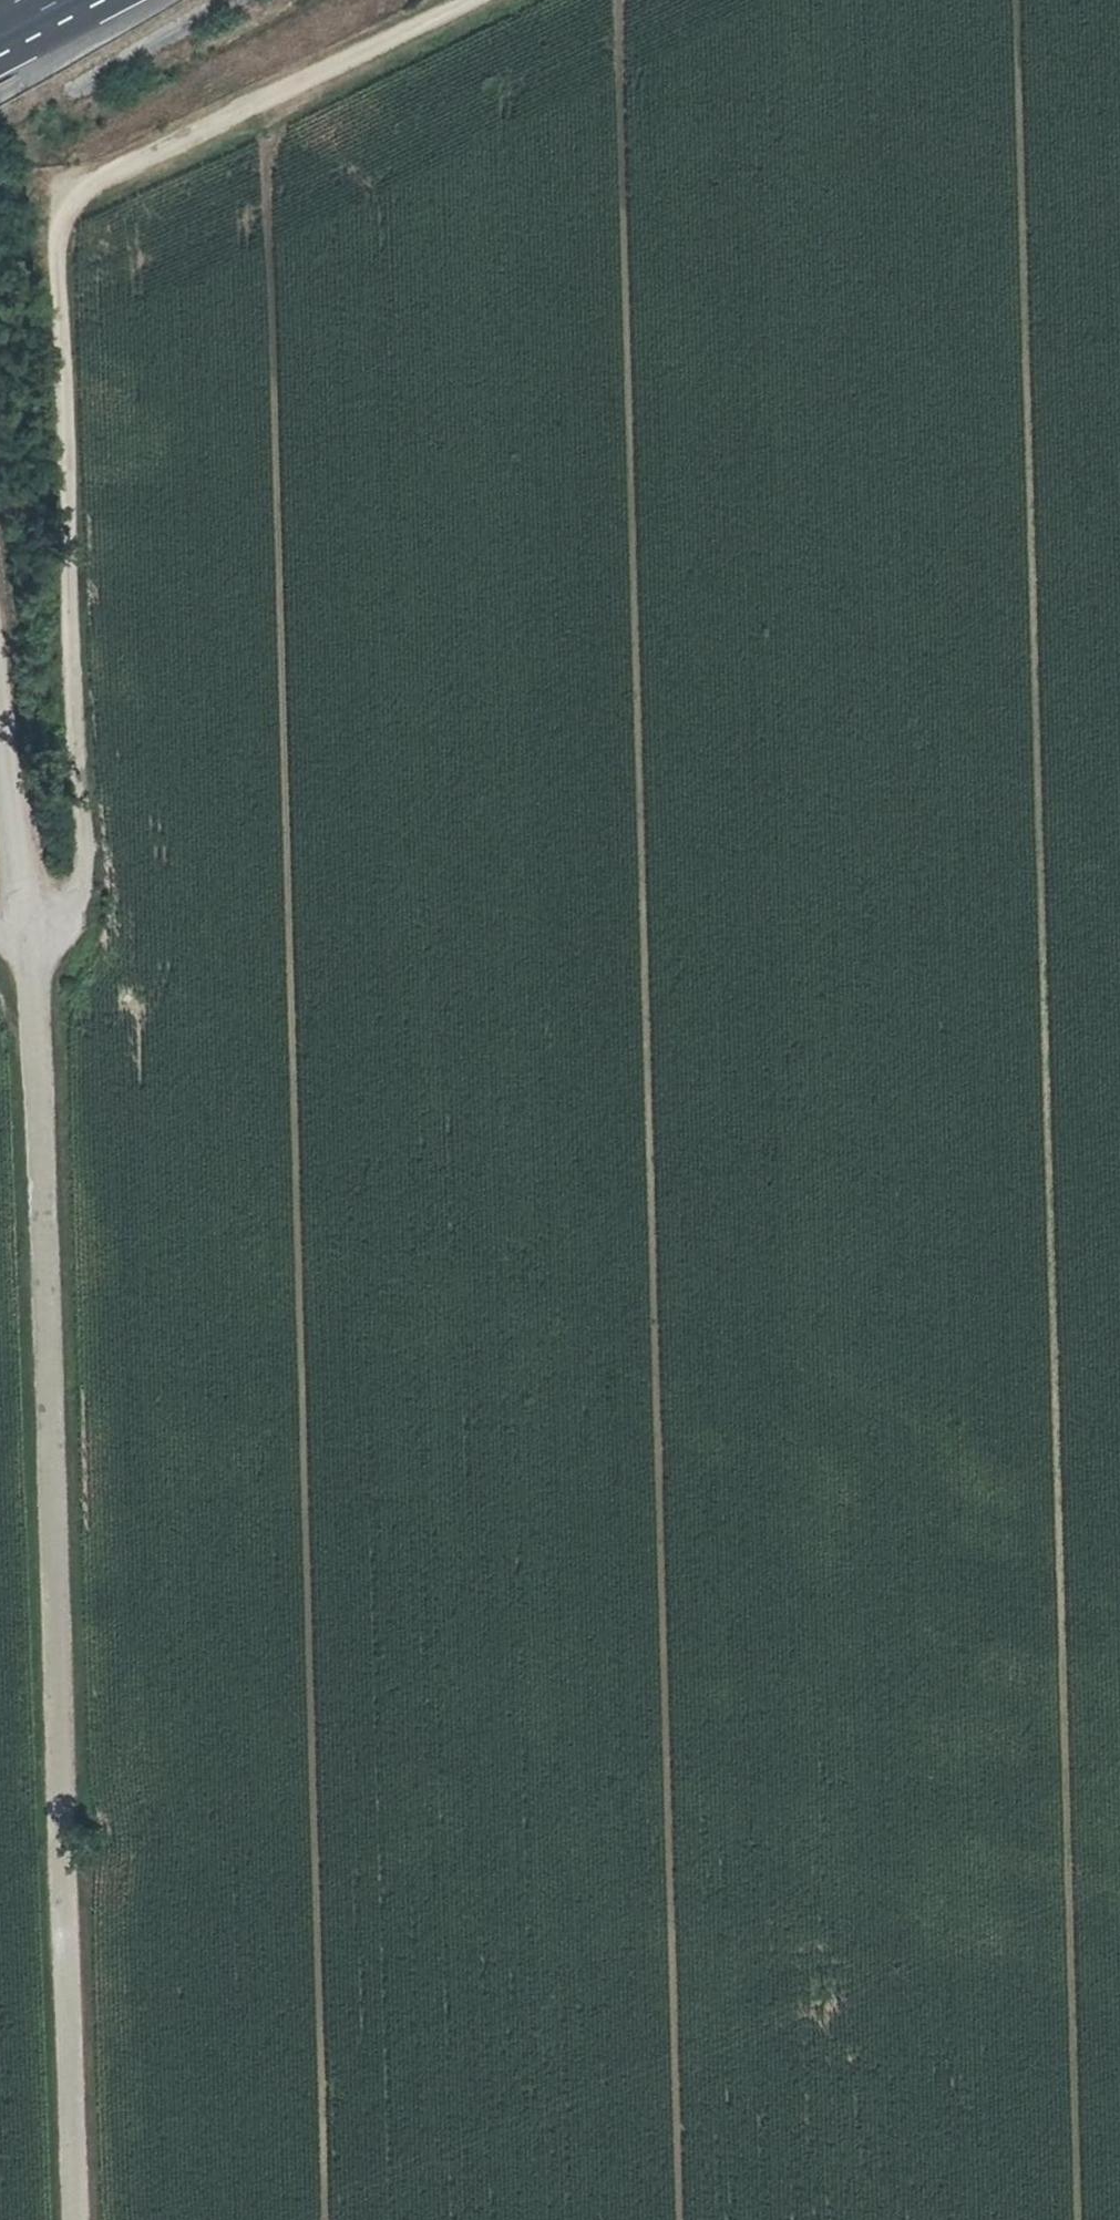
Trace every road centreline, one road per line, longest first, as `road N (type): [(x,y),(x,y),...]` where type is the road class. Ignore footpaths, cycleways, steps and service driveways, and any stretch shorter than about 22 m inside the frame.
road 1 (unclassified): [(74,2219),(26,927),(0,727)]
road 2 (track): [(26,927),(80,892),(74,198),(484,0)]

